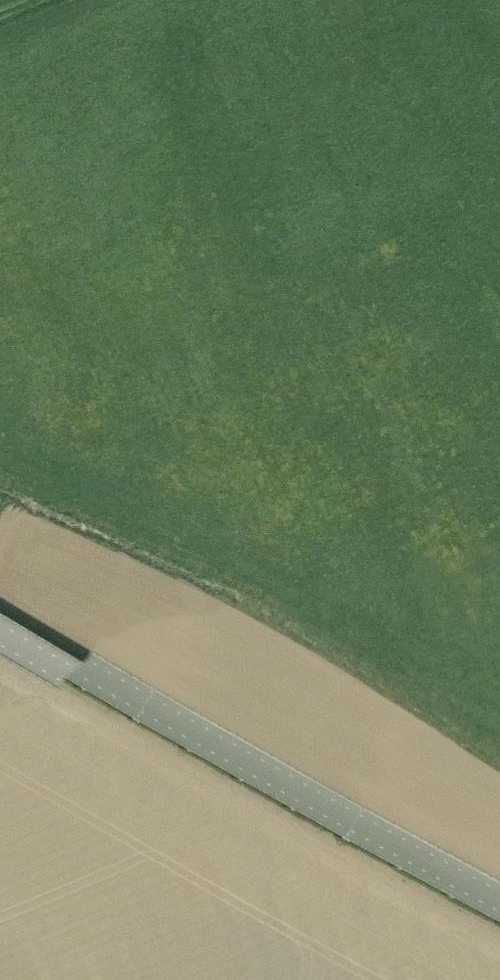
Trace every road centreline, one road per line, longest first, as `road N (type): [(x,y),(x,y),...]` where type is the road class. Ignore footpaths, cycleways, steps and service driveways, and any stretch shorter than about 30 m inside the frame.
road 1 (tertiary): [(0,625),(499,909)]

